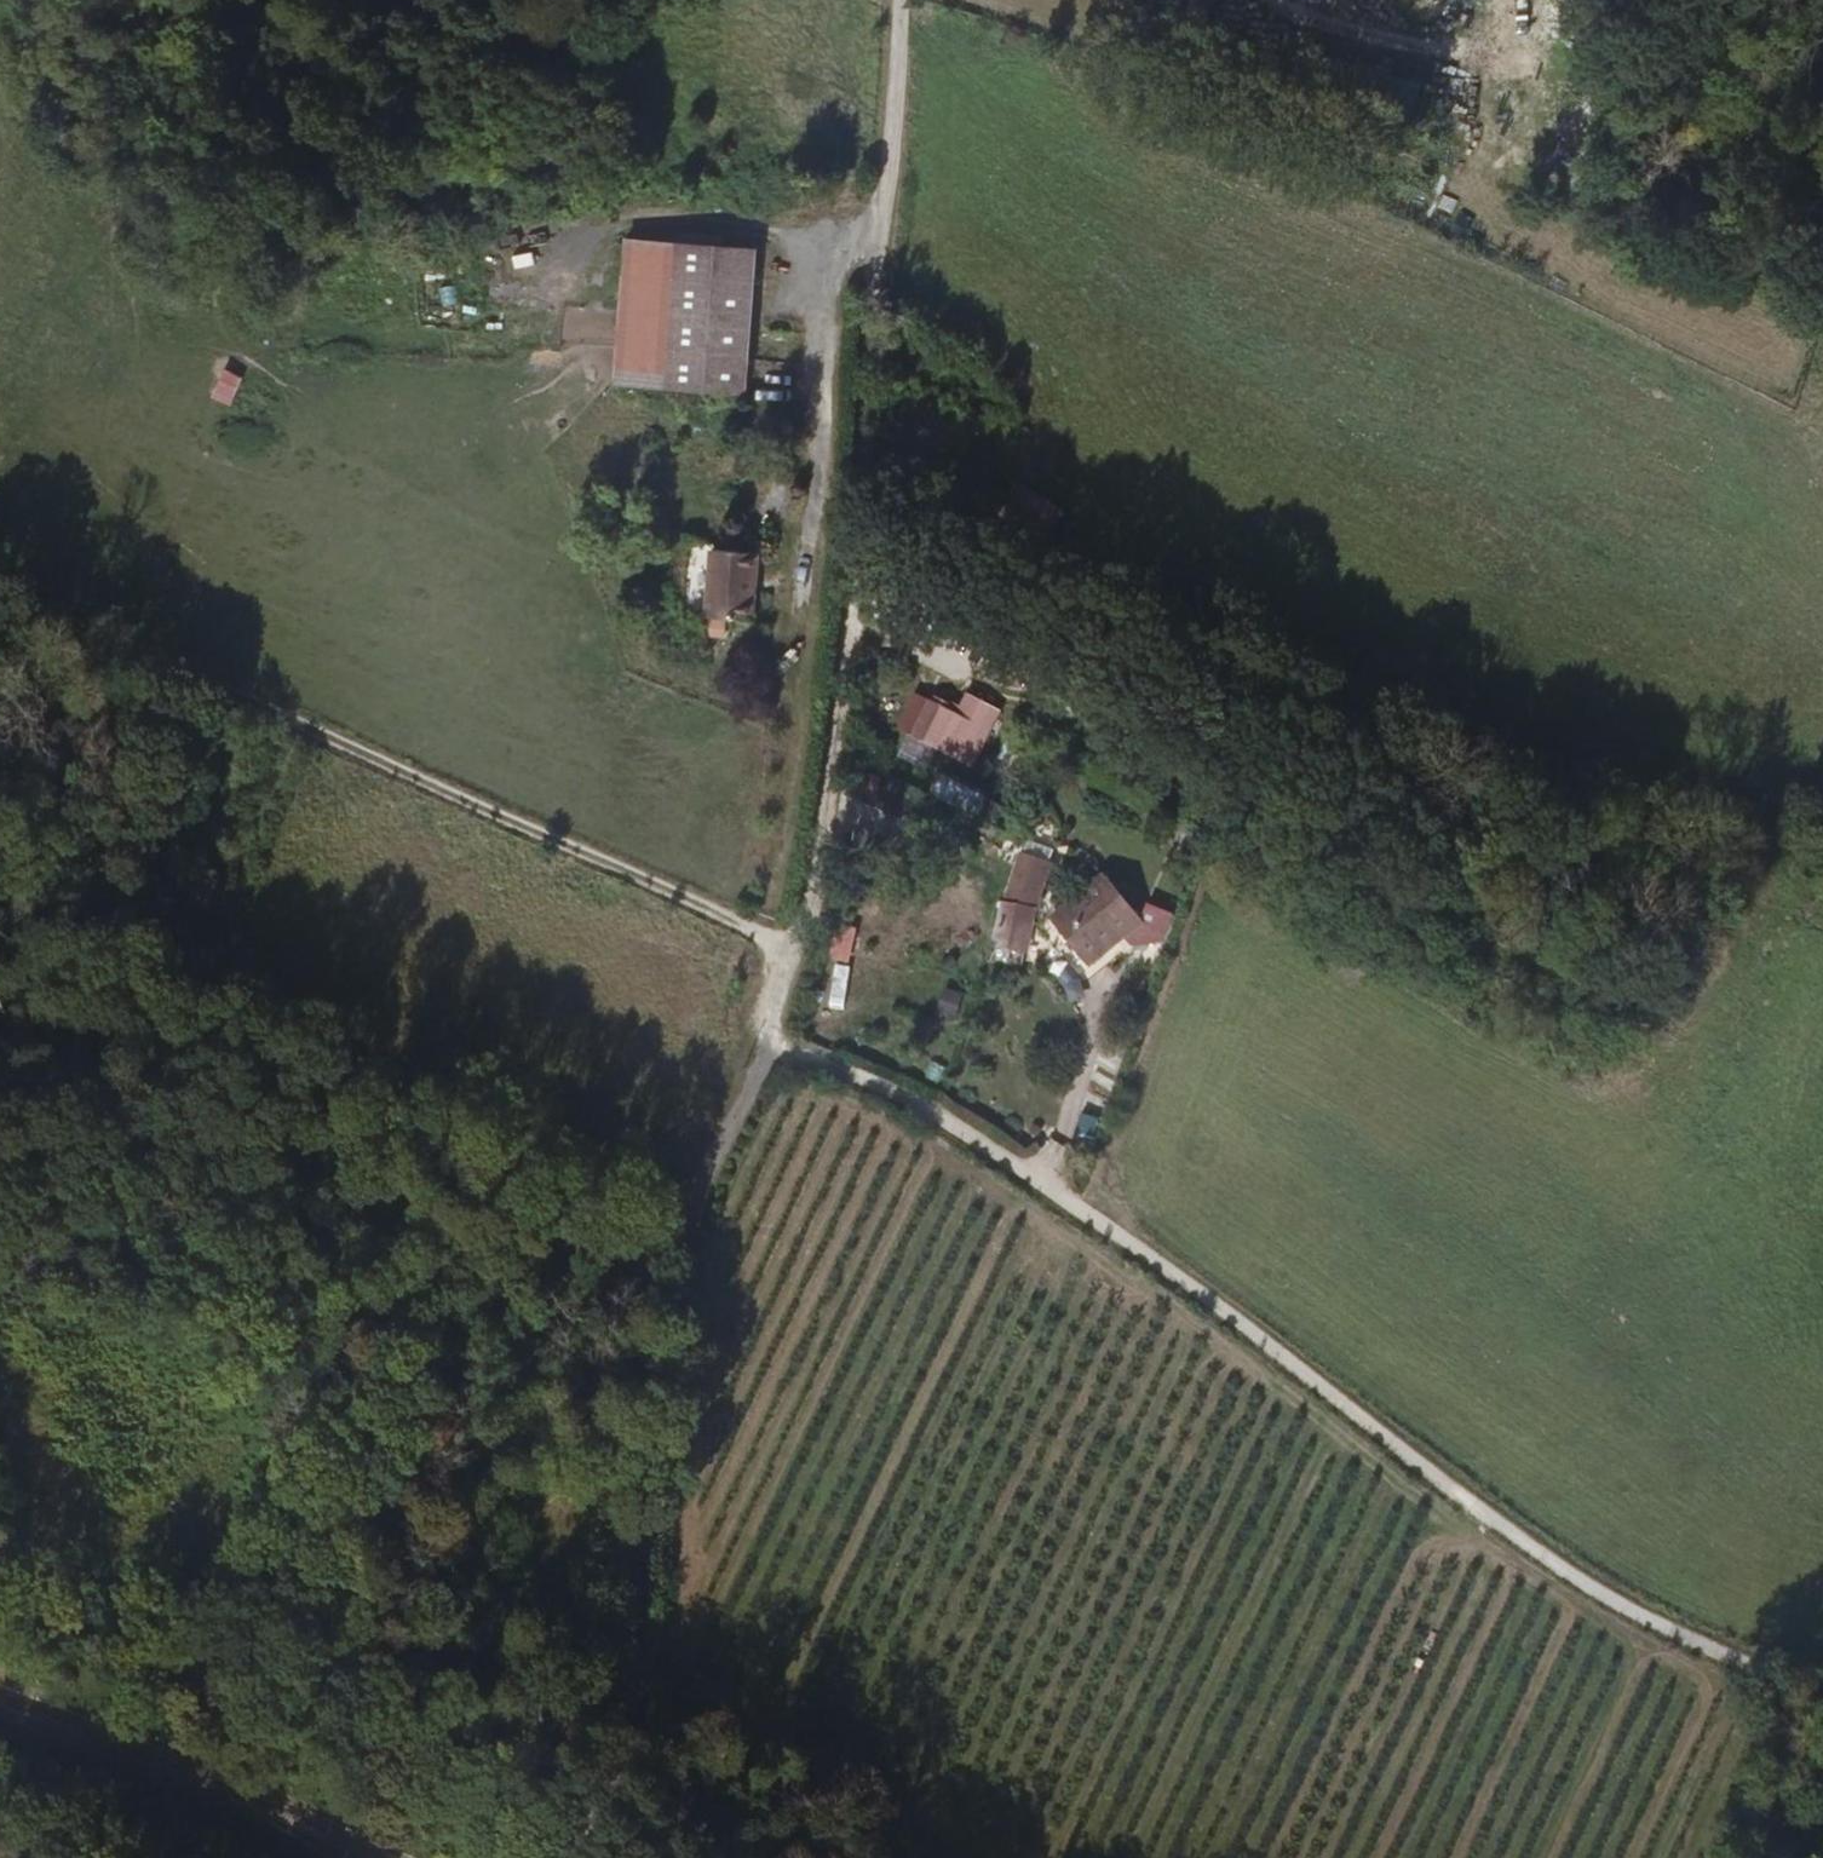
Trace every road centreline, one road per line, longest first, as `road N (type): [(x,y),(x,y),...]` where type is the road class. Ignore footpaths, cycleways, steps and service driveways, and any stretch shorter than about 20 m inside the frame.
road 1 (track): [(769,1037),(925,1109),(1065,1195),(1279,1363),(1663,1640),(1763,1678),(1822,1683)]
road 2 (track): [(769,1037),(898,0)]
road 3 (track): [(0,596),(120,641),(786,943)]

